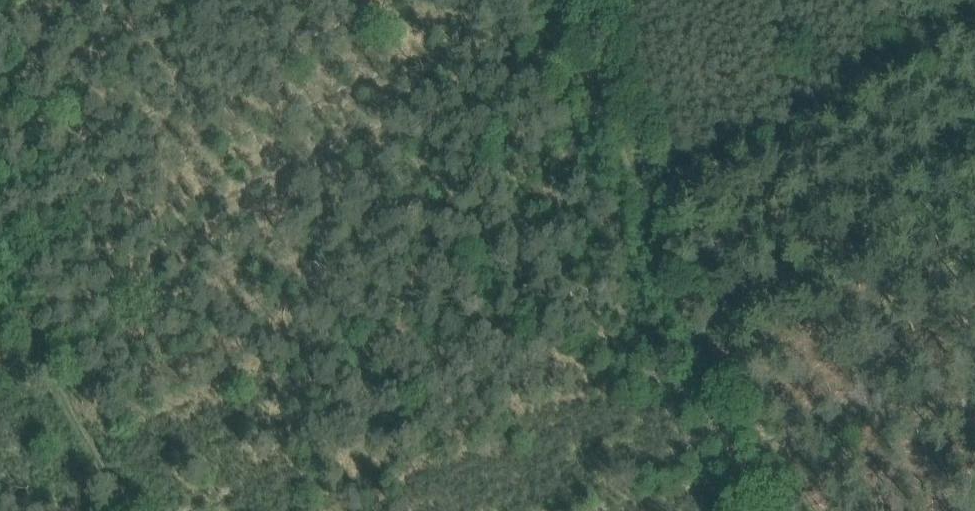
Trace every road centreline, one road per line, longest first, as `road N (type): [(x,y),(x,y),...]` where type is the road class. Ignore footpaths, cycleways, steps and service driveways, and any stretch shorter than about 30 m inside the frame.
road 1 (track): [(554,0),(764,510)]
road 2 (track): [(0,299),(113,510)]

